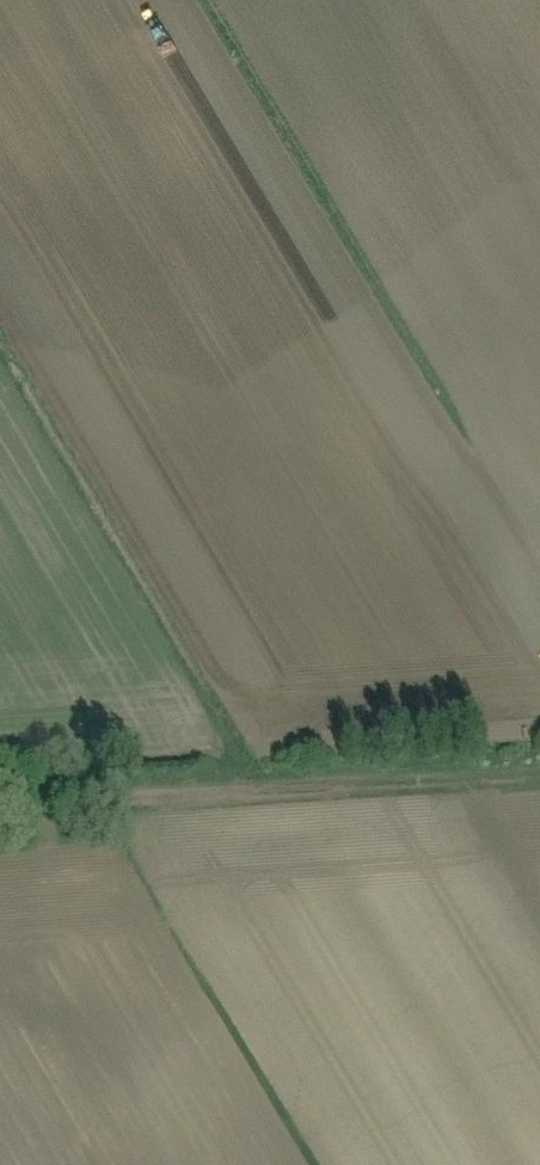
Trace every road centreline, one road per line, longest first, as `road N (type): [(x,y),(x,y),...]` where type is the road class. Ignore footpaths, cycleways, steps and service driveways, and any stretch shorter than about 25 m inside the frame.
road 1 (track): [(0,810),(539,771)]

